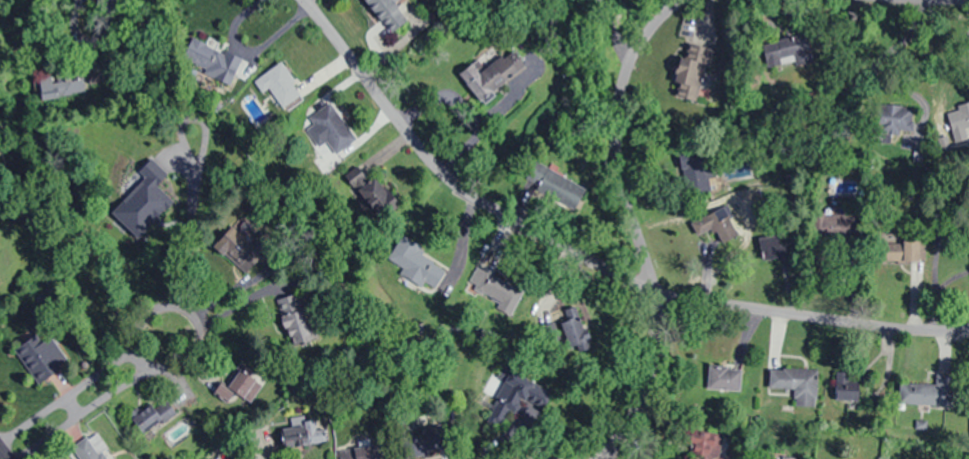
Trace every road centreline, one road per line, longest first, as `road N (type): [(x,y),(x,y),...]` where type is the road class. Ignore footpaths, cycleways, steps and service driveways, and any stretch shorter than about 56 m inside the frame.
road 1 (residential): [(306,0),(458,184),(634,281),(675,297),(888,326),(968,328)]
road 2 (residential): [(14,458),(121,384),(185,362),(200,334),(191,314),(171,305),(150,311),(123,356),(0,442)]
road 3 (residential): [(608,458),(639,406),(655,325),(619,171),(622,98),(641,48),(689,0)]

